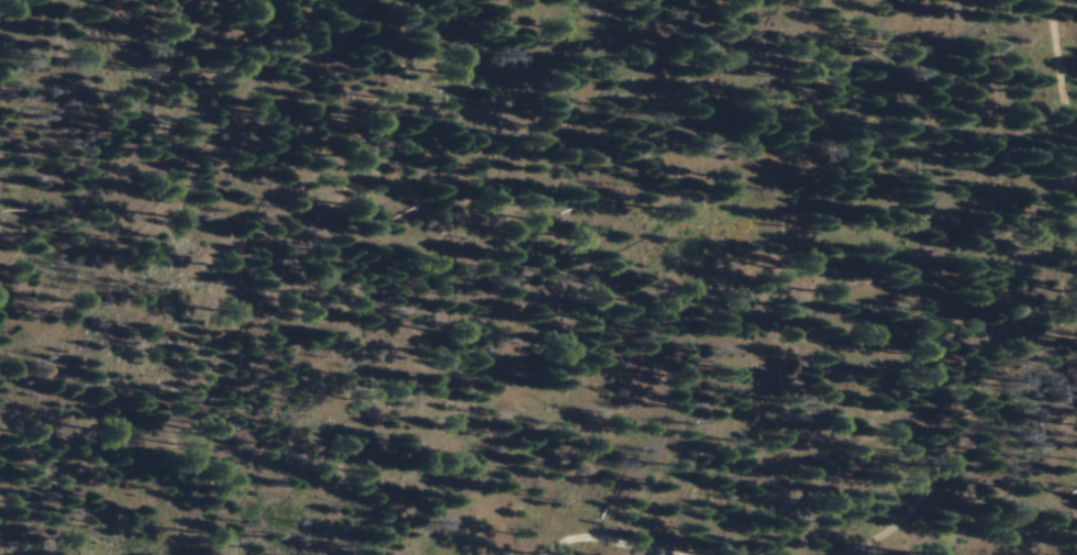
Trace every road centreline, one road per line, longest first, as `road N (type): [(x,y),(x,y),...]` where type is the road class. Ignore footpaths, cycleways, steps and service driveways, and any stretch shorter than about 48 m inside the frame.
road 1 (track): [(1040,0),(1065,169),(984,325),(967,391),(919,503),(824,552),(735,554)]
road 2 (track): [(676,554),(632,540),(588,537),(548,540),(525,554)]

